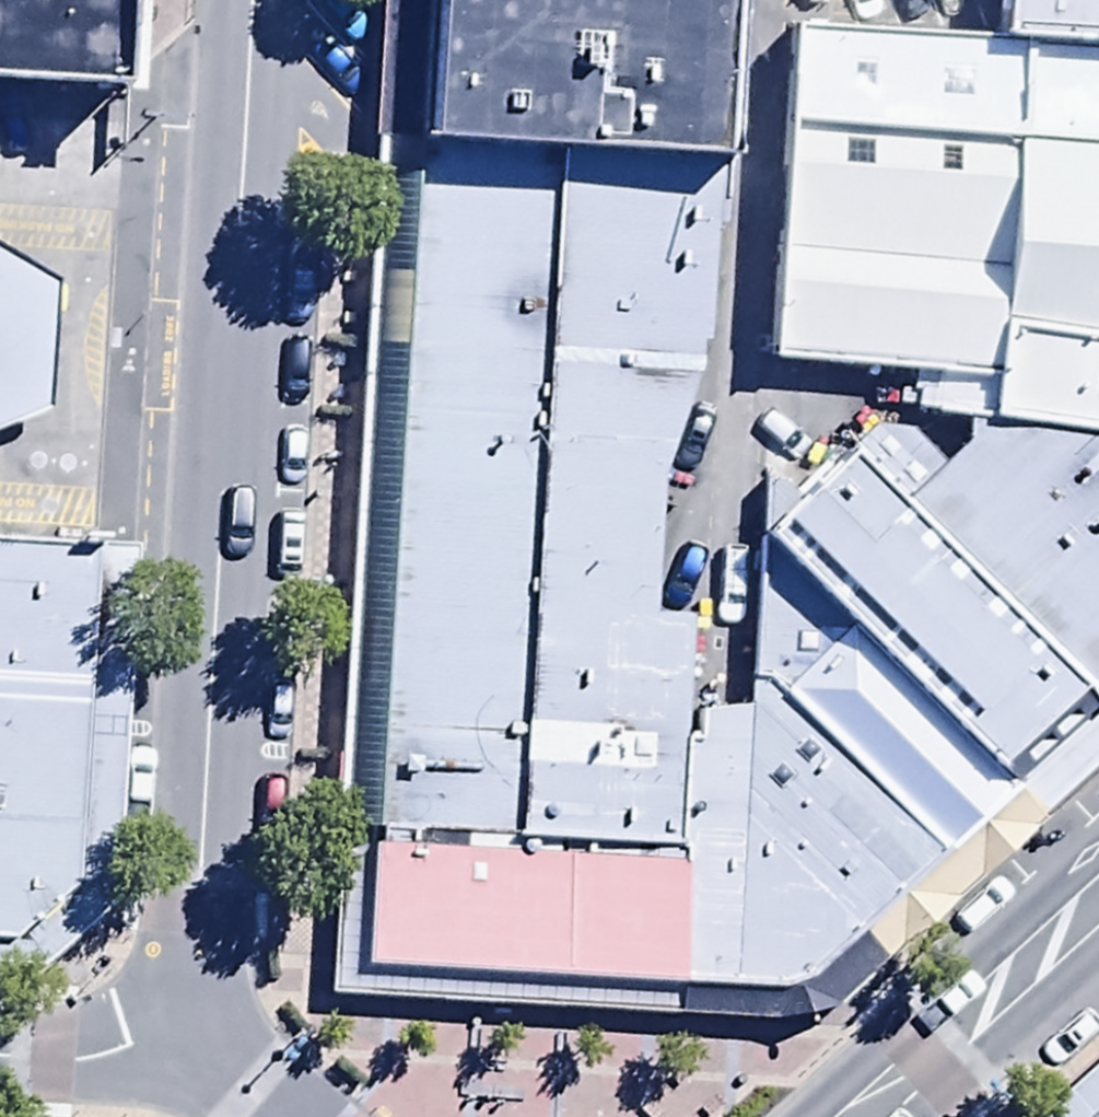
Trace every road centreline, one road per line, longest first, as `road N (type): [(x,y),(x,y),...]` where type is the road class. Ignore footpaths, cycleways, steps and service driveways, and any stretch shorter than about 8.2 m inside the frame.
road 1 (unclassified): [(258,0),(189,1079)]
road 2 (secondary): [(1098,900),(862,1116)]
road 3 (residential): [(189,1079),(0,1068)]

